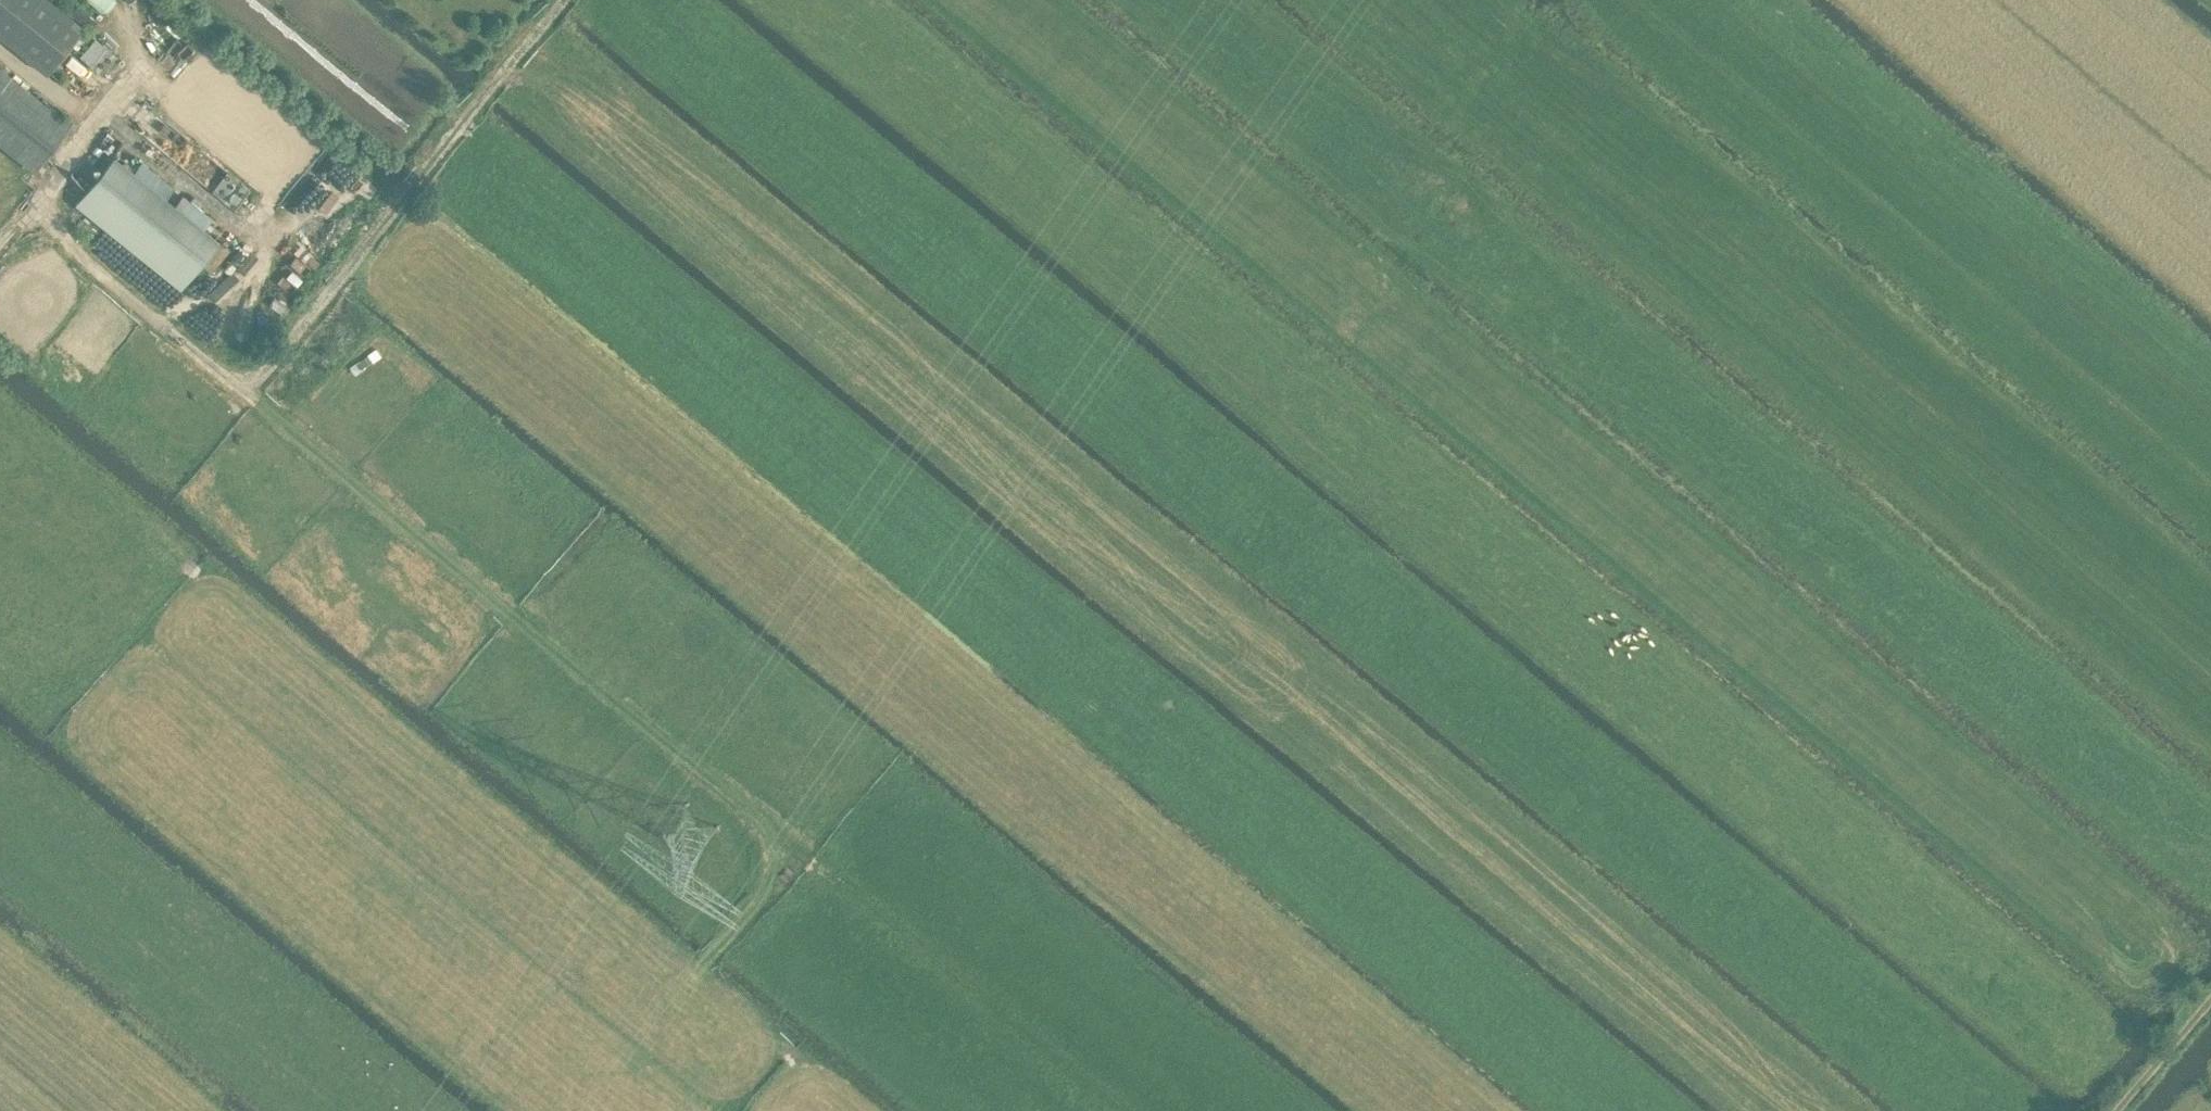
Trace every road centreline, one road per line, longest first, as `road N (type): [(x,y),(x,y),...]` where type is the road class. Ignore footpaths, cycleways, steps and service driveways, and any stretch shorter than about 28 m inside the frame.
road 1 (track): [(1123,1110),(254,393)]
road 2 (track): [(0,48),(91,122),(39,200),(85,258),(254,393),(562,0)]
road 3 (track): [(2112,1110),(2210,998)]
road 4 (track): [(2091,916),(2202,1009)]

